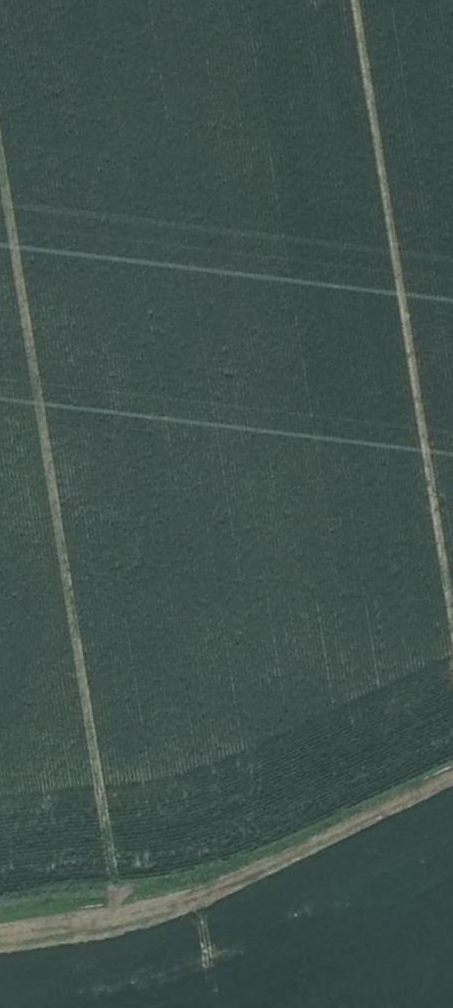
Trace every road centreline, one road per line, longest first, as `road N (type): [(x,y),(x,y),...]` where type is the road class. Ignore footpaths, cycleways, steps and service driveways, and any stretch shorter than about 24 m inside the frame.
road 1 (track): [(0,938),(155,918),(452,771)]

